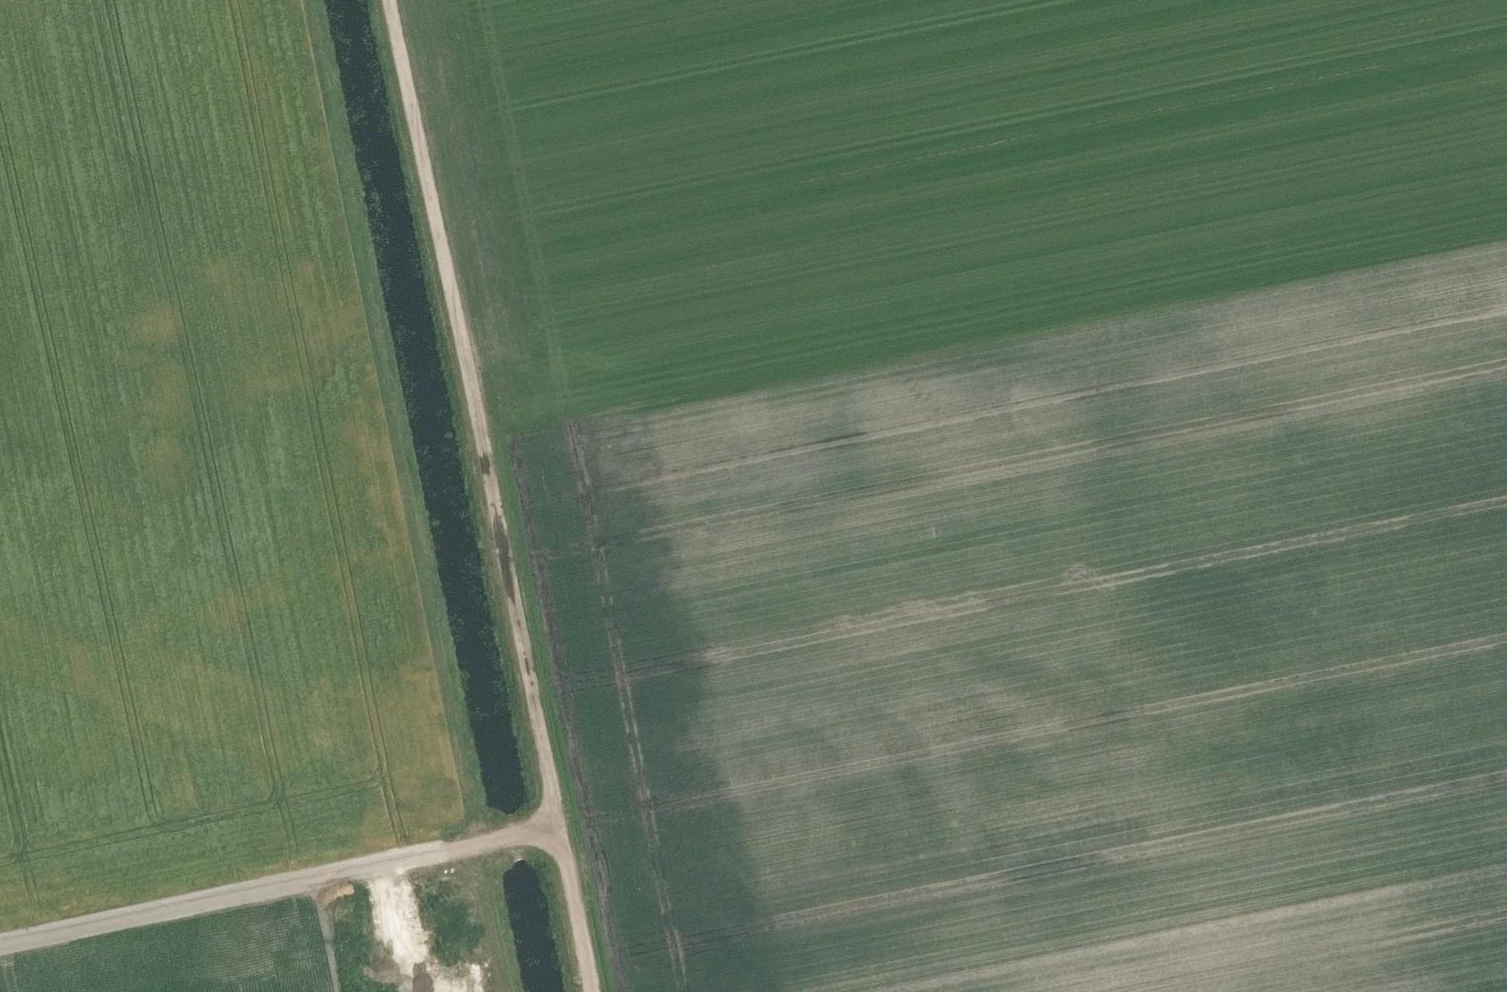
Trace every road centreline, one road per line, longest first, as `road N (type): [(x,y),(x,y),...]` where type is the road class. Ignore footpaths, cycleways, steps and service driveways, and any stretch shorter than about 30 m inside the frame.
road 1 (track): [(550,838),(555,805),(390,0)]
road 2 (track): [(590,991),(563,846),(550,838),(0,946)]

